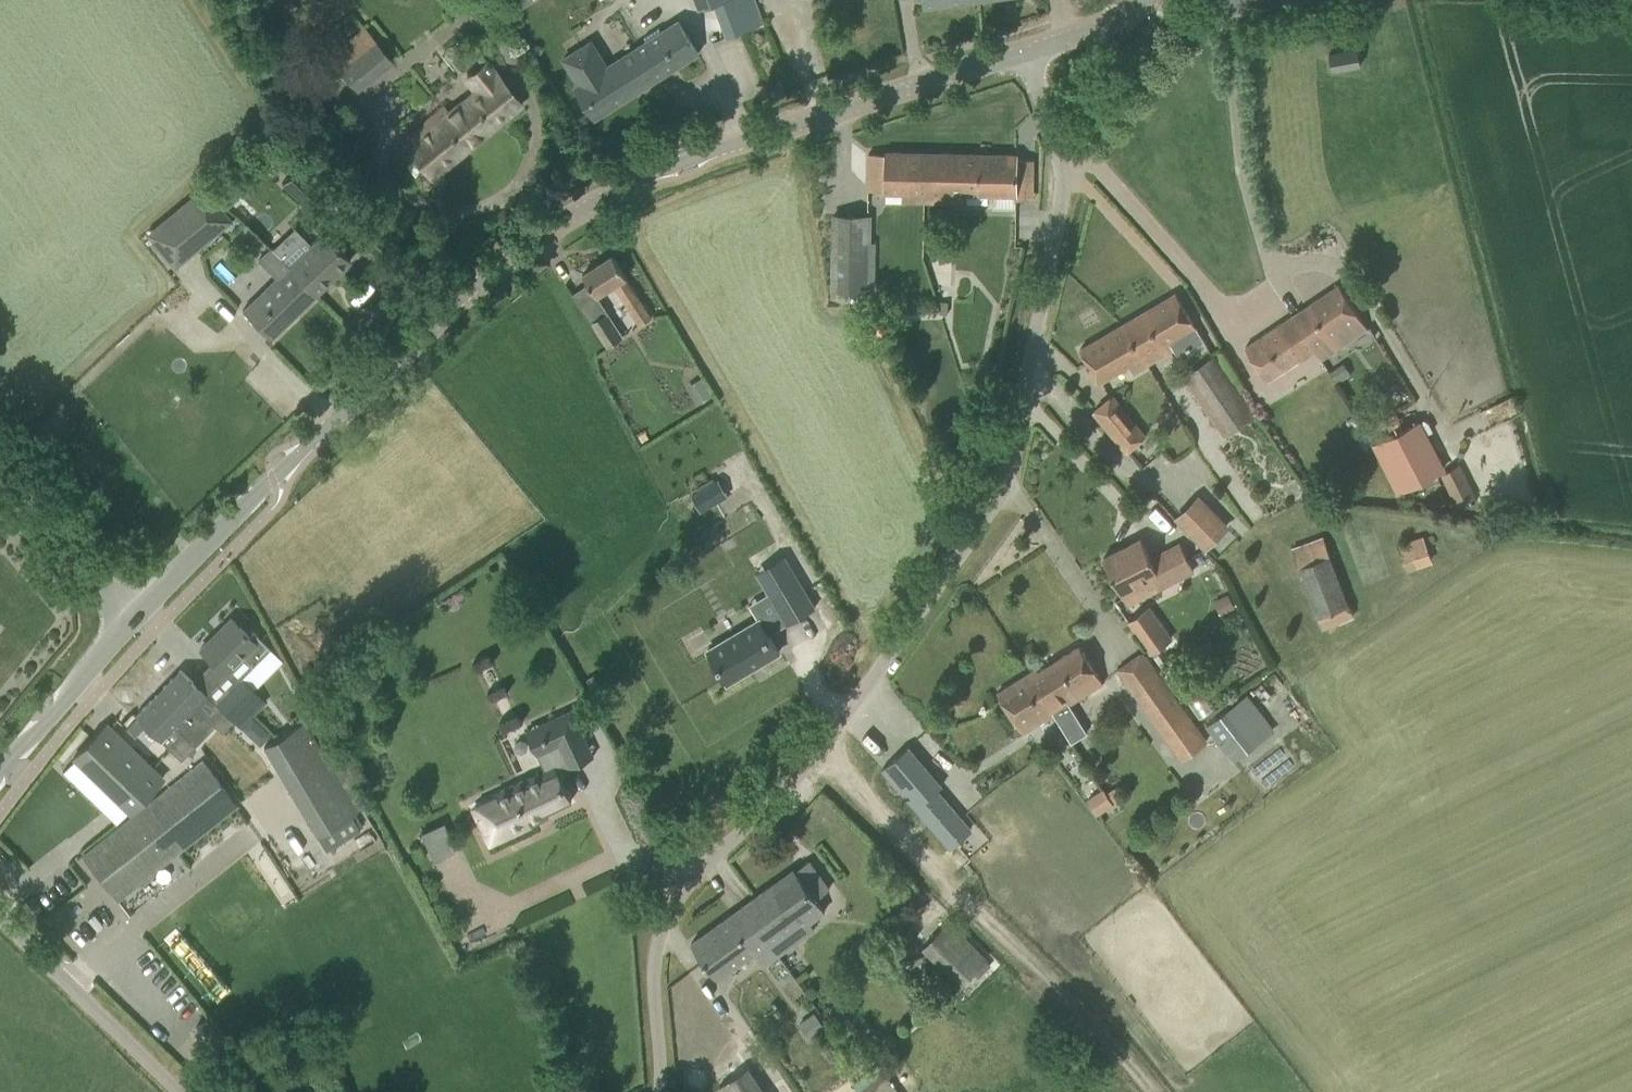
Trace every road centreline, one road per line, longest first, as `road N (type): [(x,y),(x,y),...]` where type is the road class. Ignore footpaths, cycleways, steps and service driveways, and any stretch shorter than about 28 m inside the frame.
road 1 (unclassified): [(663,1091),(678,944),(690,905),(711,871),(854,717),(964,572),(1006,494),(1064,183),(1050,111),(1025,49)]
road 2 (tertiary): [(133,620),(309,446),(513,255),(557,224),(678,166),(1025,49)]
road 3 (unclassified): [(0,919),(171,1091)]
road 4 (unclassified): [(133,620),(0,449)]
road 5 (tertiary): [(0,769),(133,620)]
road 6 (tertiary): [(1025,49),(1128,15),(1148,0)]

